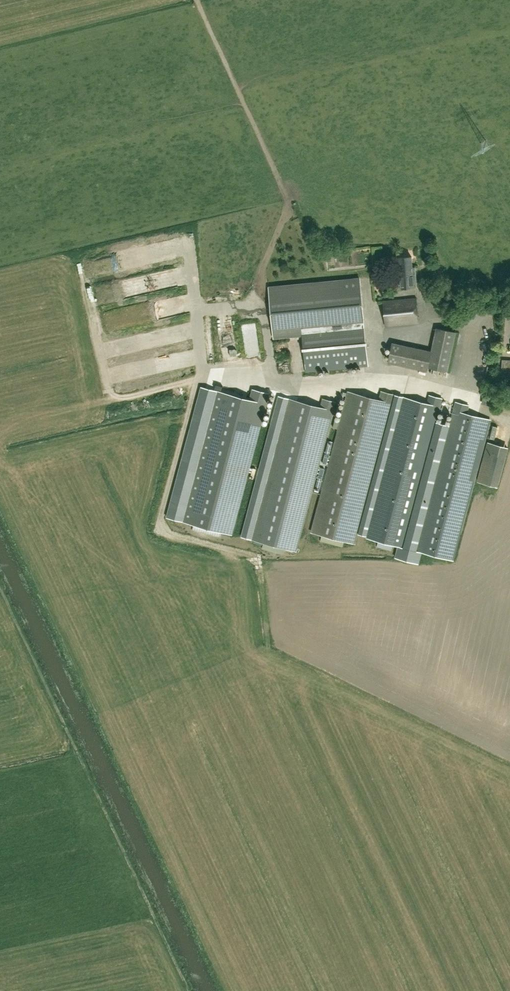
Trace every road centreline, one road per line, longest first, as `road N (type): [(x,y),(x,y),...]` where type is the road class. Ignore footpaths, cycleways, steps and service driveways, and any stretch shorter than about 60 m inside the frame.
road 1 (track): [(195,0),(288,199),(256,299)]

